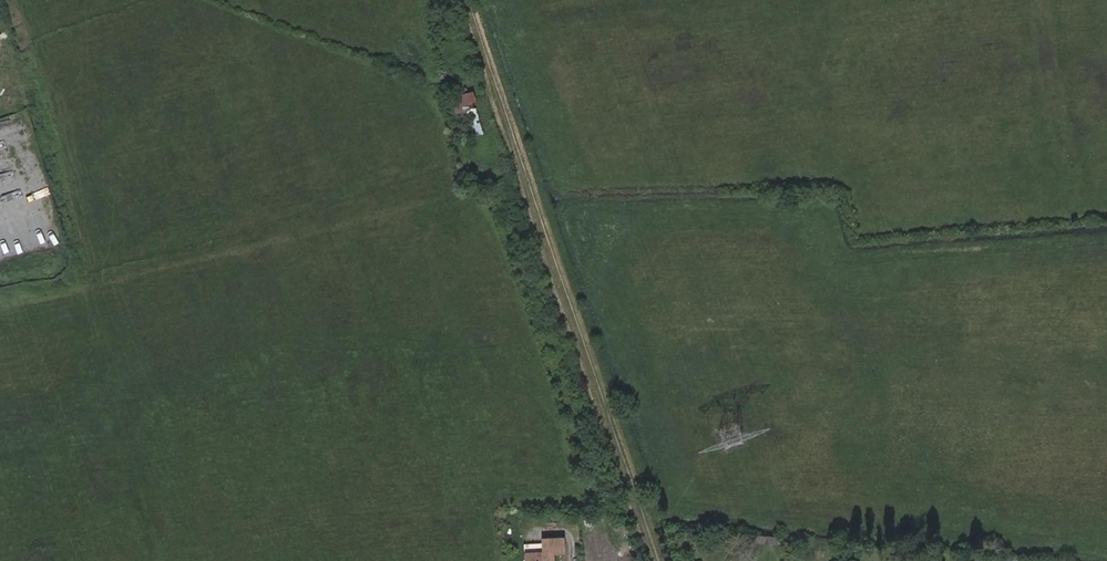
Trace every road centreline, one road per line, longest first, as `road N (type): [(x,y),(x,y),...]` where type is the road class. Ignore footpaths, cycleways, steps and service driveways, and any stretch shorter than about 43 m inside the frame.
road 1 (track): [(464,0),(654,560)]

